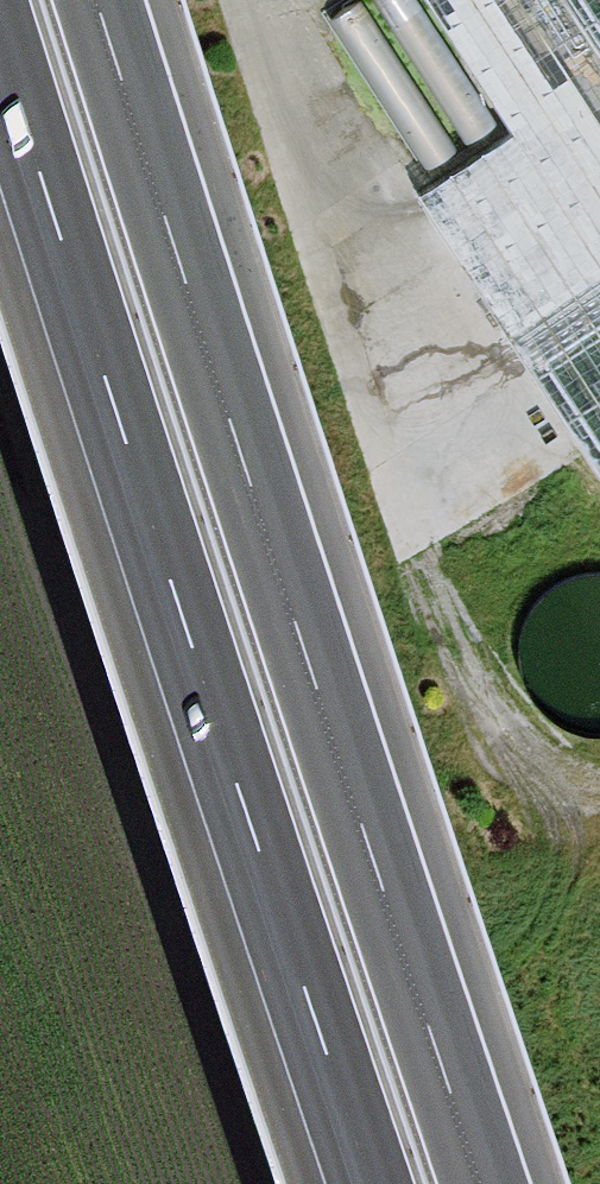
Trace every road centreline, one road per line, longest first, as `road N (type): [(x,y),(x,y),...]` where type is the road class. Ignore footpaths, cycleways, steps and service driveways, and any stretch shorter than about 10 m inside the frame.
road 1 (motorway): [(488,1183),(104,0)]
road 2 (motorway): [(0,64),(362,1183)]

